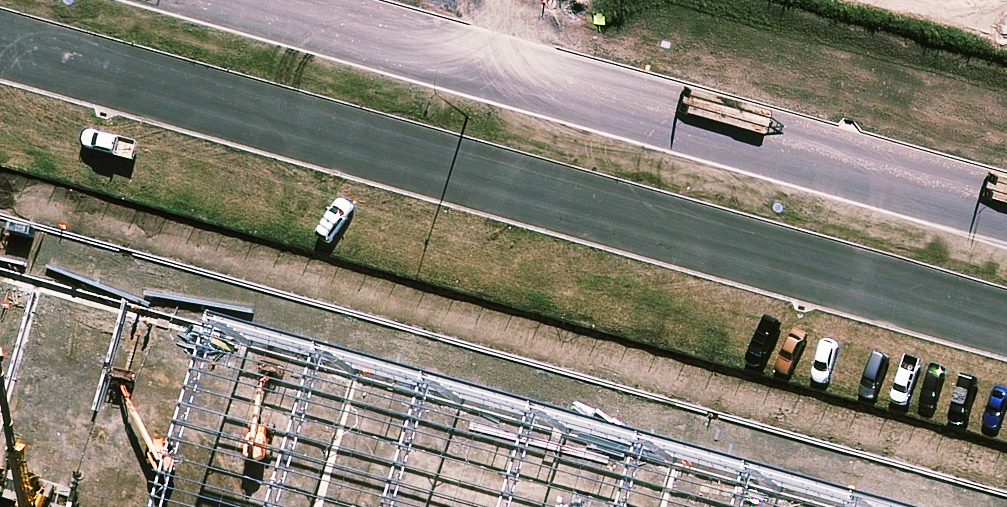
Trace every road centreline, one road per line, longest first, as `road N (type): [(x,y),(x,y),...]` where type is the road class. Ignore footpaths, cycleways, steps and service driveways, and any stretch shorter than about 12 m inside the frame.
road 1 (tertiary): [(1006,323),(0,45)]
road 2 (tertiary): [(253,0),(1006,209)]

